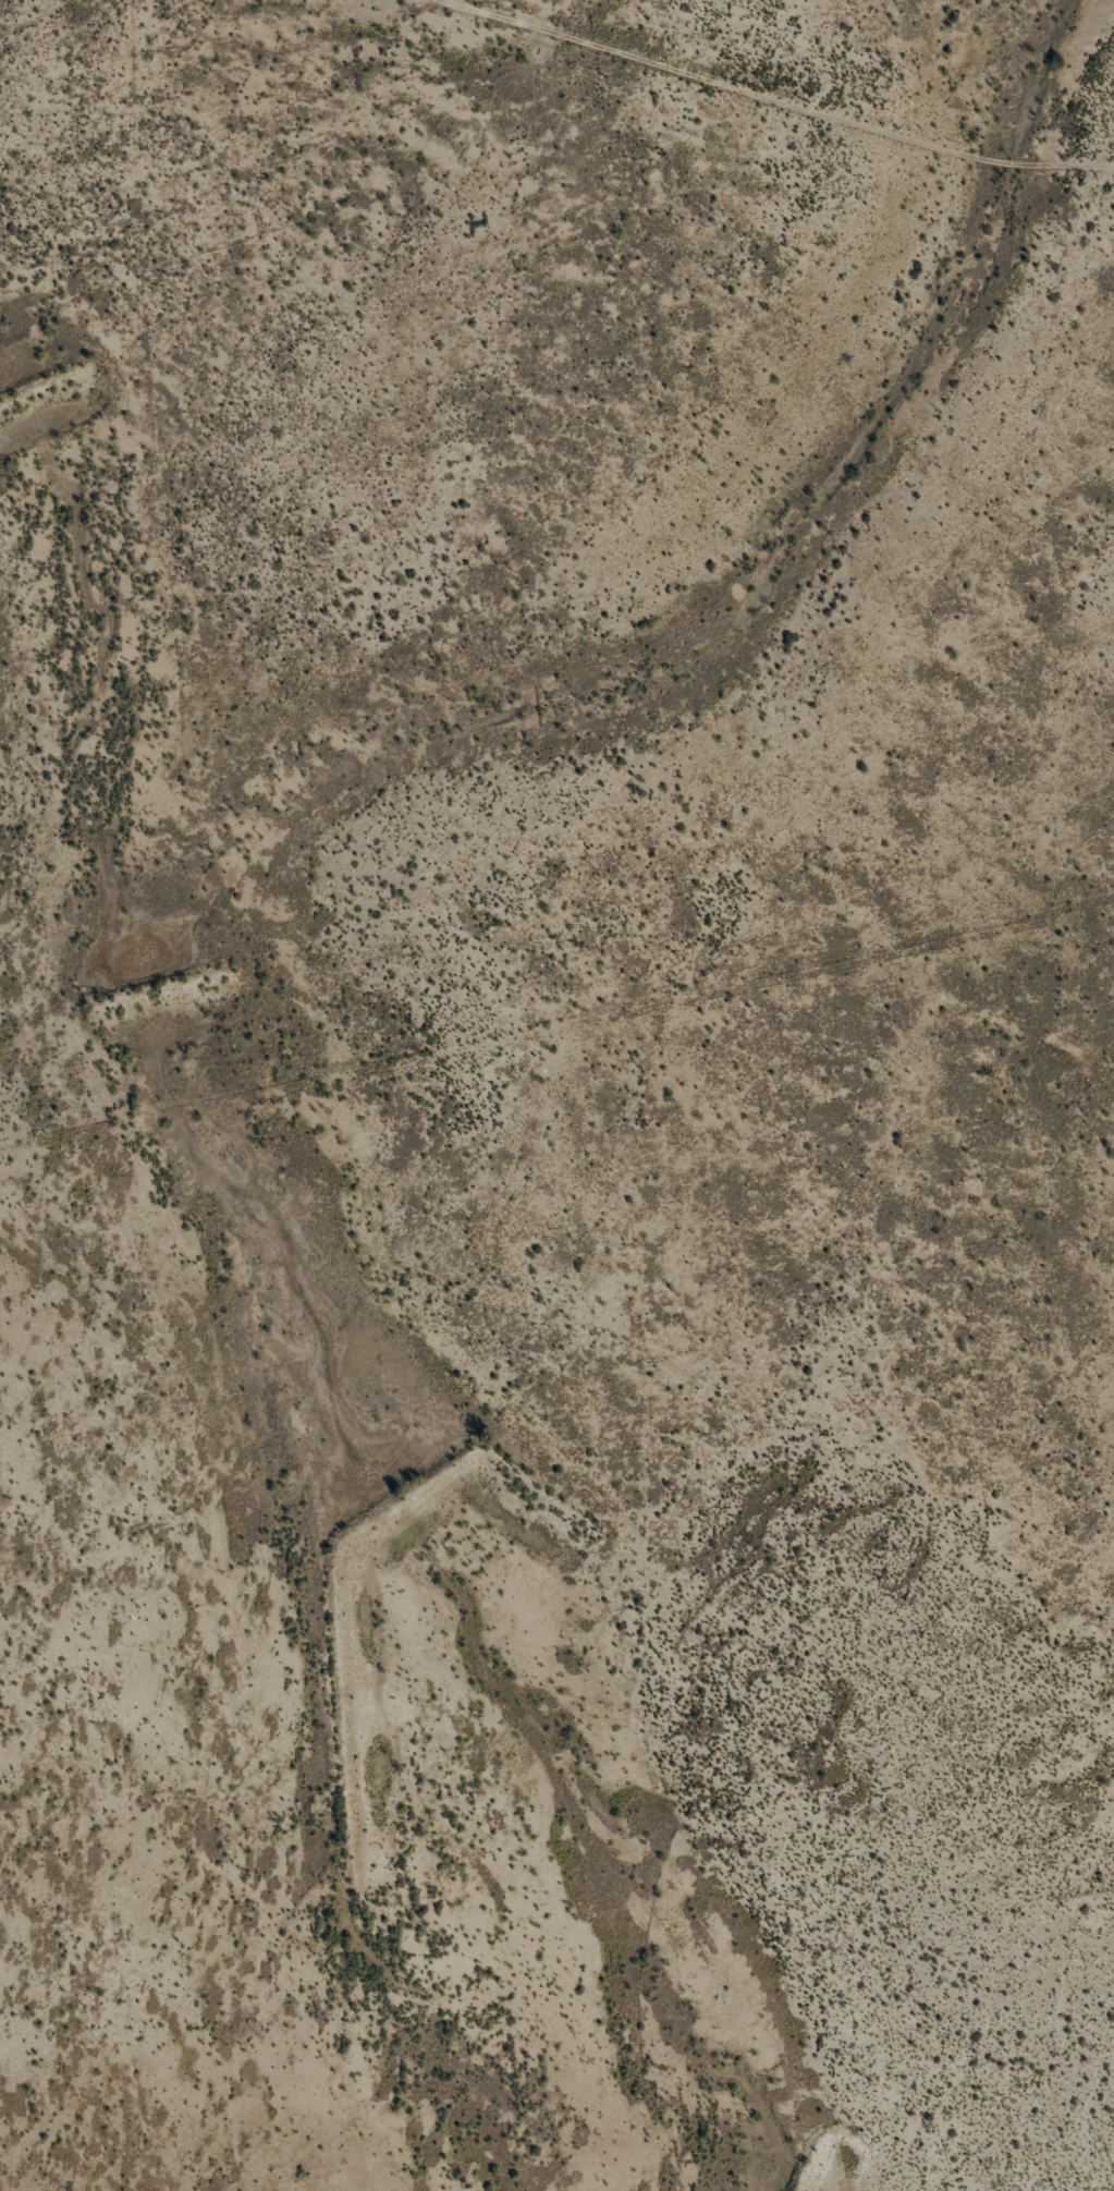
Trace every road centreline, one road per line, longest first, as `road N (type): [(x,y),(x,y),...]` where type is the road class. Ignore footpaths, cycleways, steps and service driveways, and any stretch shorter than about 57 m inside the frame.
road 1 (track): [(720,0),(903,41),(1058,160),(1113,177)]
road 2 (track): [(90,0),(46,20),(29,58),(0,81)]

